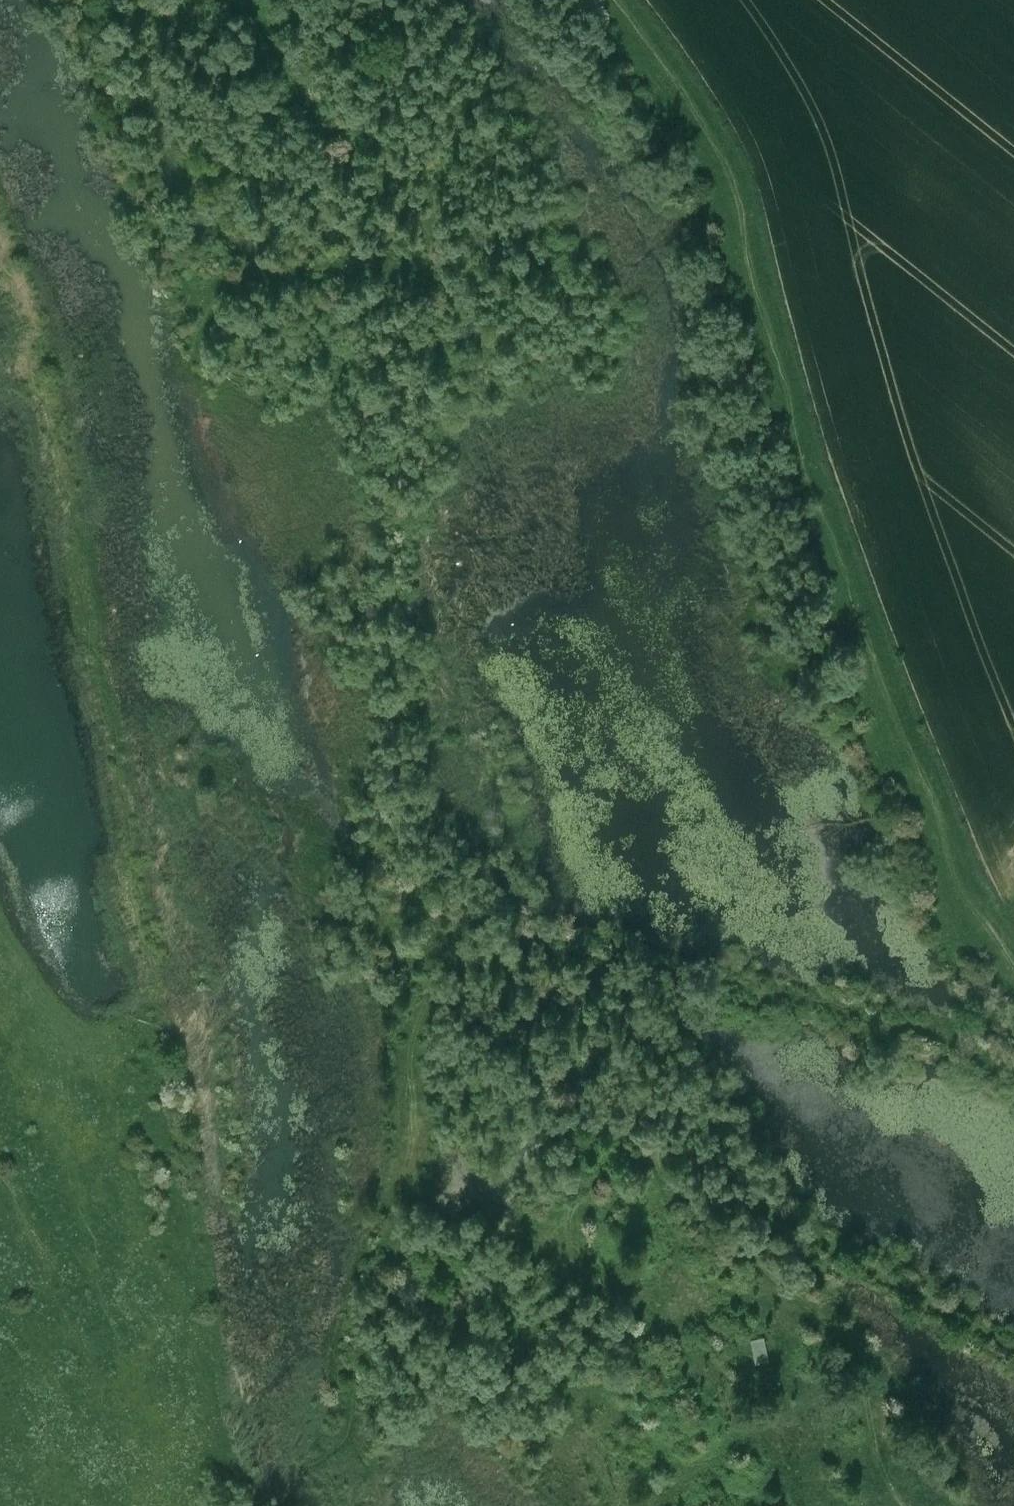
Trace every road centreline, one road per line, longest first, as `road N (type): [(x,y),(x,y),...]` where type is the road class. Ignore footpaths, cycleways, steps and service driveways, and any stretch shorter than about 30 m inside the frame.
road 1 (track): [(898,1505),(879,1483),(857,1366),(826,1317)]

